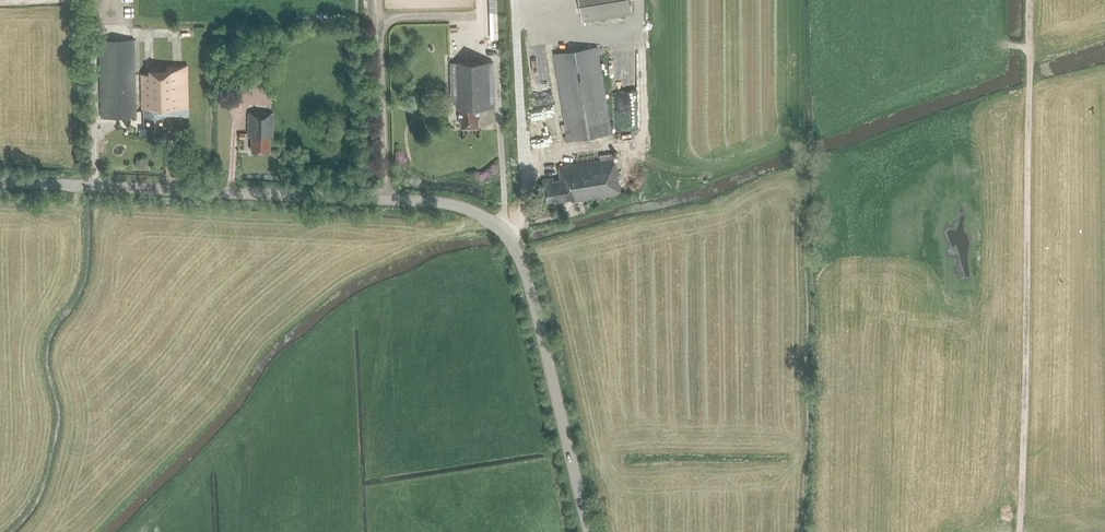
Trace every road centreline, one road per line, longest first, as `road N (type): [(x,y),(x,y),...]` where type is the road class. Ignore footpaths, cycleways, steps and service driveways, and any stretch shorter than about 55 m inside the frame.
road 1 (tertiary): [(586,531),(525,273),(511,242),(479,214),(436,203),(0,182)]

